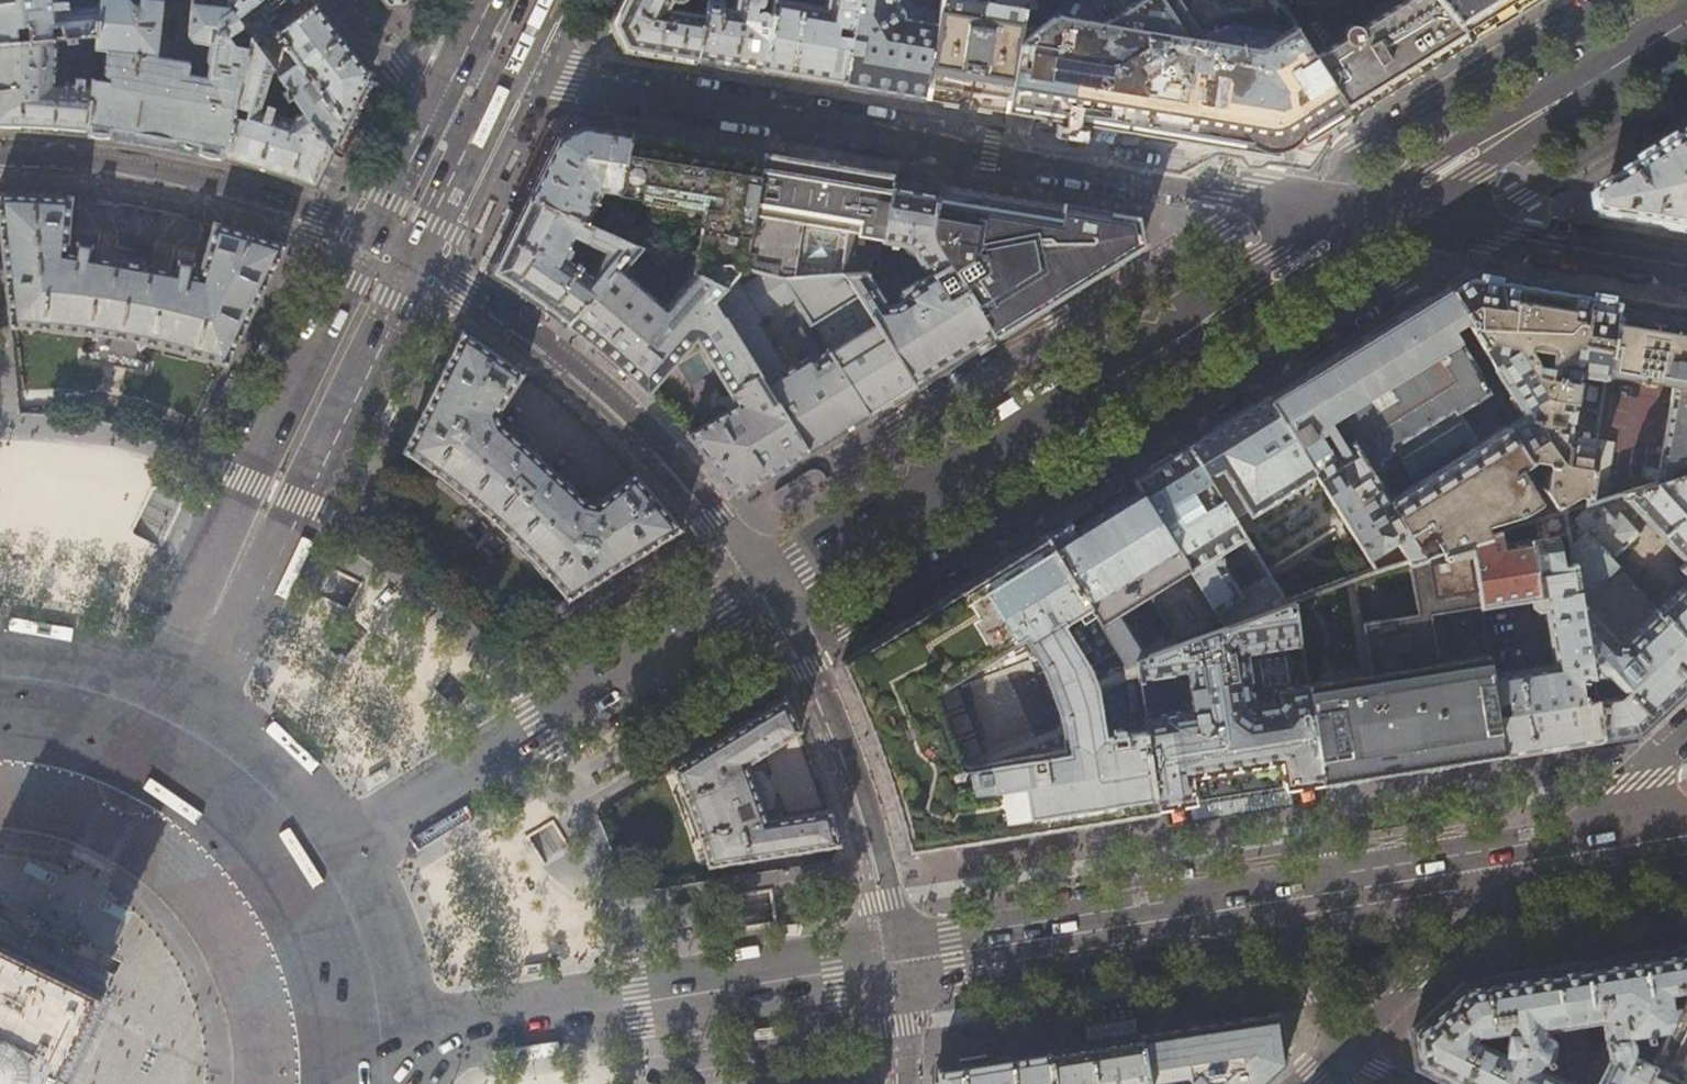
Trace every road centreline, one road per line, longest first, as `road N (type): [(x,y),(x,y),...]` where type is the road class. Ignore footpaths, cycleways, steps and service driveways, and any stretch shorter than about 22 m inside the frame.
road 1 (residential): [(481,66),(1370,219)]
road 2 (tertiary): [(768,592),(1370,219)]
road 3 (primary): [(154,735),(391,249)]
road 4 (primary): [(364,1046),(895,962)]
road 5 (tertiary): [(318,873),(768,592)]
road 6 (residential): [(768,592),(626,411),(550,347),(391,249)]
road 7 (residential): [(391,249),(297,210),(177,176),(0,158)]
road 8 (residential): [(895,962),(859,799),(824,692),(768,592)]
road 9 (tertiary): [(1370,219),(1686,23)]
road 10 (primary): [(895,962),(1250,904)]
road 11 (residential): [(1370,219),(1686,269)]
road 12 (primary): [(1250,904),(1553,855)]
road 13 (residential): [(1344,1050),(1553,855)]
road 14 (primary): [(318,873),(264,809),(154,735)]
road 15 (residential): [(1553,855),(1686,728)]
road 16 (primary): [(364,1046),(352,964),(318,873)]
road 17 (residential): [(1250,904),(1344,1050)]
road 18 (residential): [(454,119),(429,108),(346,0)]
road 19 (primary): [(154,735),(0,694)]
road 20 (primary): [(391,249),(454,119)]
road 21 (primary): [(1553,855),(1686,834)]
road 22 (residential): [(902,1083),(895,962)]

